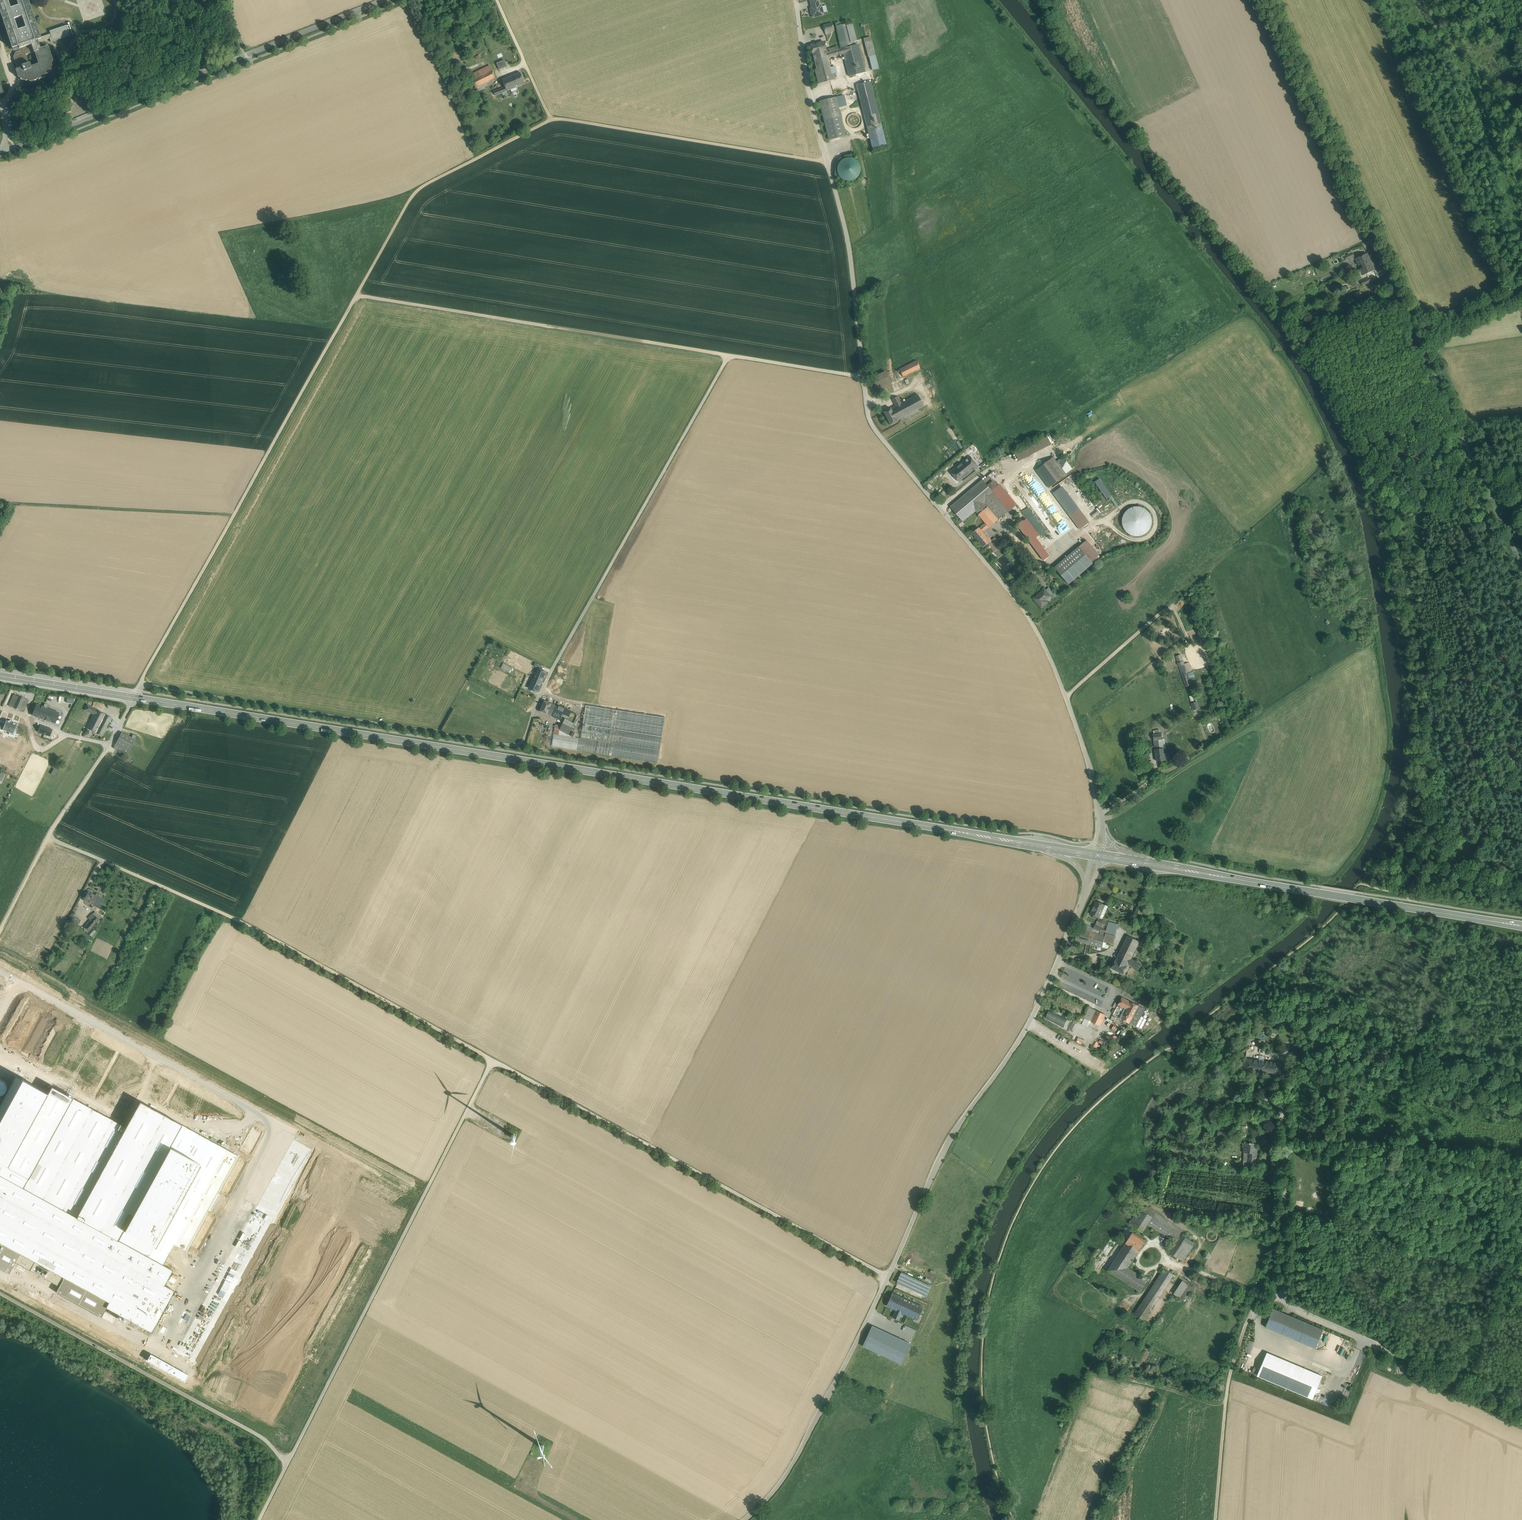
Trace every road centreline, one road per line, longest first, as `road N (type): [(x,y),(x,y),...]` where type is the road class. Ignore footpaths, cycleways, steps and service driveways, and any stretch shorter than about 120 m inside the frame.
road 1 (secondary): [(1041,846),(0,675)]
road 2 (unclassified): [(137,689),(154,684),(522,746),(538,696),(729,355),(862,378)]
road 3 (track): [(551,119),(416,191),(137,689)]
road 4 (unclassified): [(744,1519),(796,1457),(944,1152),(1028,1023),(1087,895)]
road 5 (unclassified): [(1521,565),(1266,0)]
road 6 (unclassified): [(1102,823),(1050,653),(1023,607),(868,418),(862,378)]
road 7 (track): [(259,1519),(495,1061)]
road 8 (track): [(1215,1519),(1228,1385),(1257,1297),(1521,1408)]
road 9 (track): [(47,837),(243,922),(495,1061)]
road 10 (track): [(495,1061),(888,1275)]
road 11 (unclassified): [(862,378),(847,239),(812,105),(796,0)]
road 12 (track): [(359,291),(729,355)]
road 13 (secondary): [(1521,926),(1153,863)]
road 14 (unclassified): [(42,138),(387,0)]
road 15 (track): [(289,1461),(260,1436),(0,1294)]
road 16 (track): [(551,119),(827,161)]
road 17 (track): [(0,930),(134,696)]
road 18 (unclassified): [(1521,1168),(1284,1148)]
road 19 (track): [(0,501),(235,515)]
road 20 (track): [(1257,1297),(1155,1245),(1138,1262),(1149,1269),(1162,1262)]
road 21 (unclassified): [(1284,1148),(1285,1307)]
road 22 (track): [(499,0),(551,119)]

